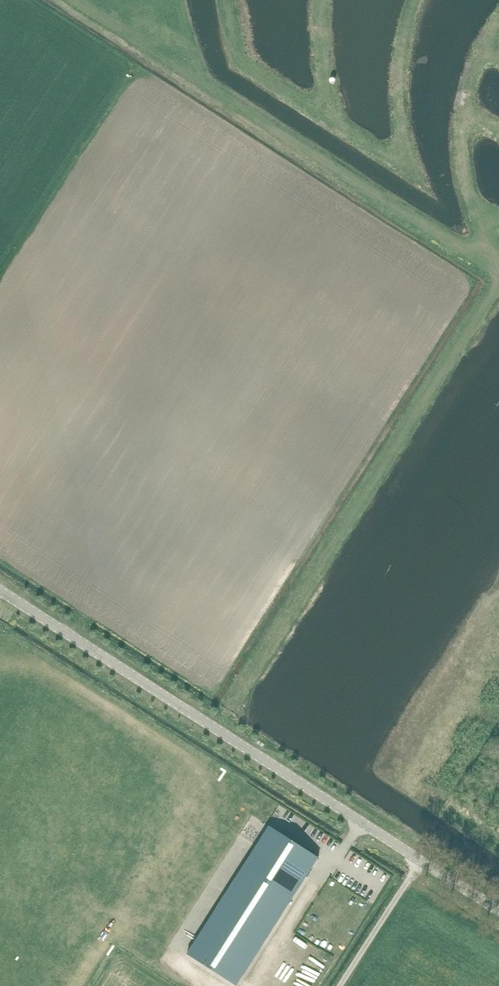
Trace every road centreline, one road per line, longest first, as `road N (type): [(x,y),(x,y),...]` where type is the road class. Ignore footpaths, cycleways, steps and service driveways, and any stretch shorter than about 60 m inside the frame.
road 1 (unclassified): [(421,860),(0,592)]
road 2 (track): [(290,145),(67,0)]
road 3 (unclassified): [(341,985),(421,860)]

